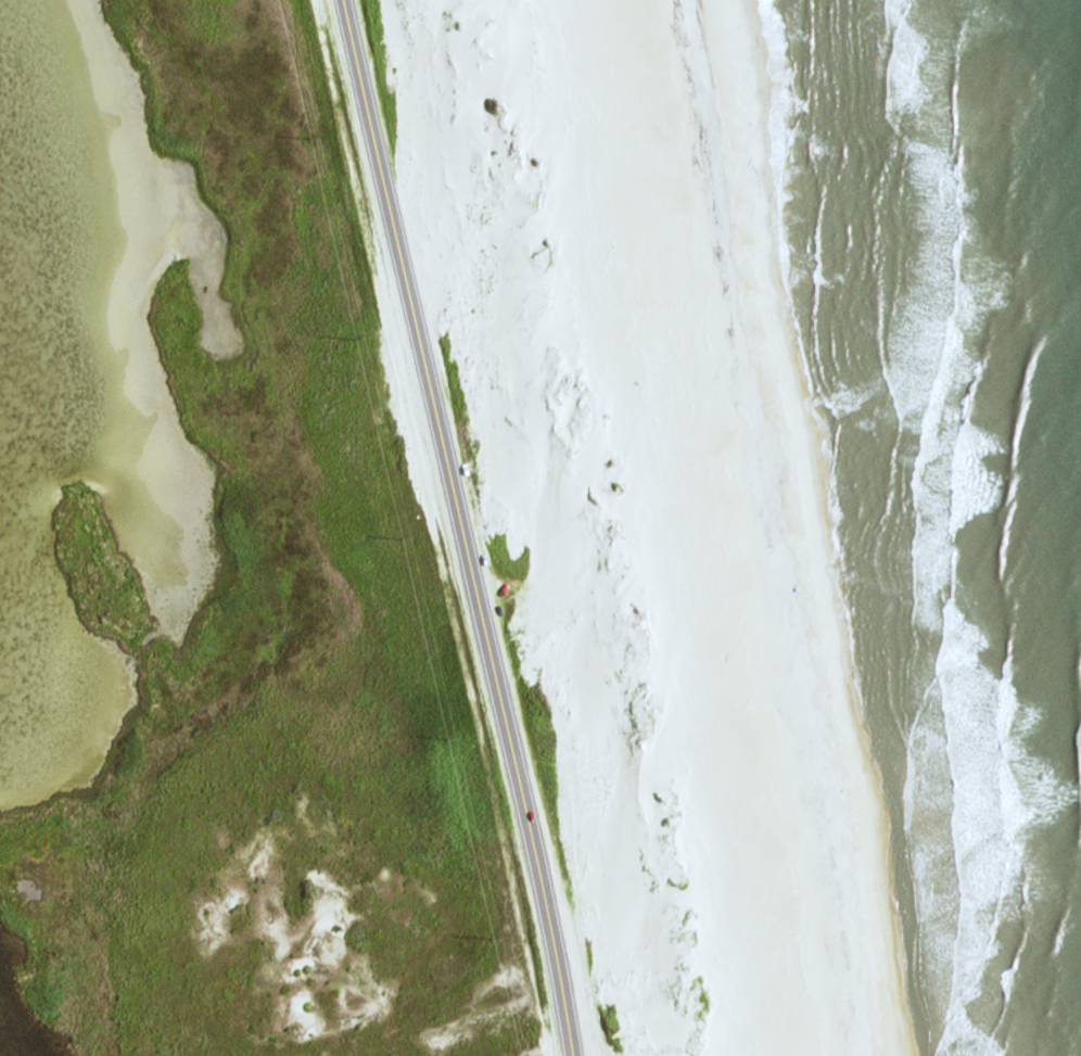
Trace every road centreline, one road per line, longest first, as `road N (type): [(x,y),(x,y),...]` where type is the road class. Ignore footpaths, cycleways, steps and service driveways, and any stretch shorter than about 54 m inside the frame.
road 1 (primary): [(342,0),(539,874),(573,1055)]

